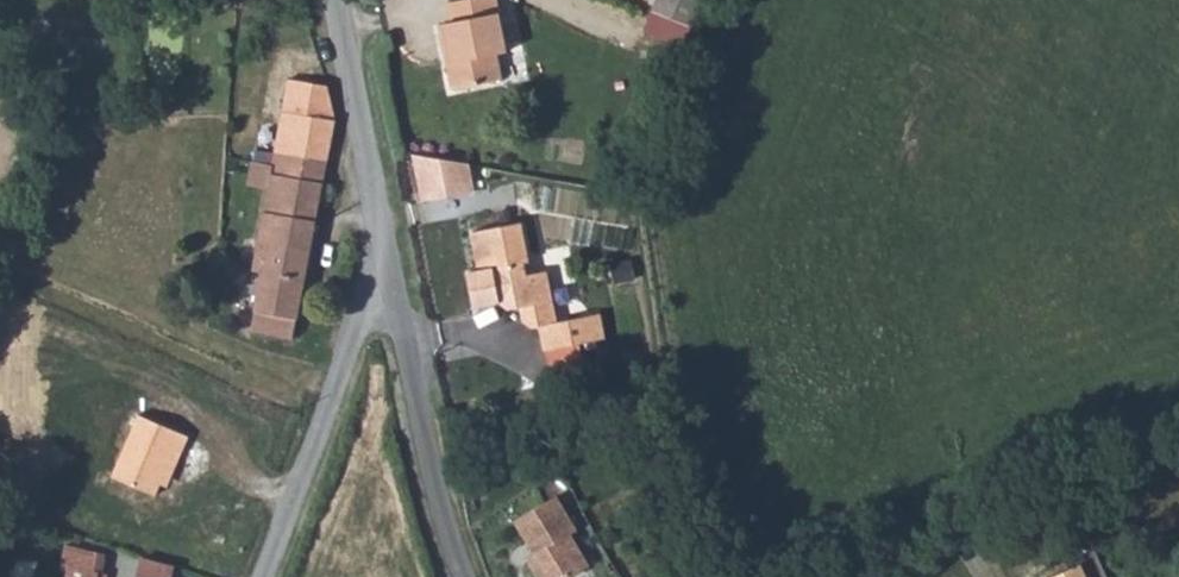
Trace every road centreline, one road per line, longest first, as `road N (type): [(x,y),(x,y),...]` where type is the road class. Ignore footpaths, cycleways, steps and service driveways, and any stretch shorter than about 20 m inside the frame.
road 1 (unclassified): [(382,240),(264,576)]
road 2 (unclassified): [(466,576),(419,453),(382,240)]
road 3 (unclassified): [(382,240),(338,0)]

